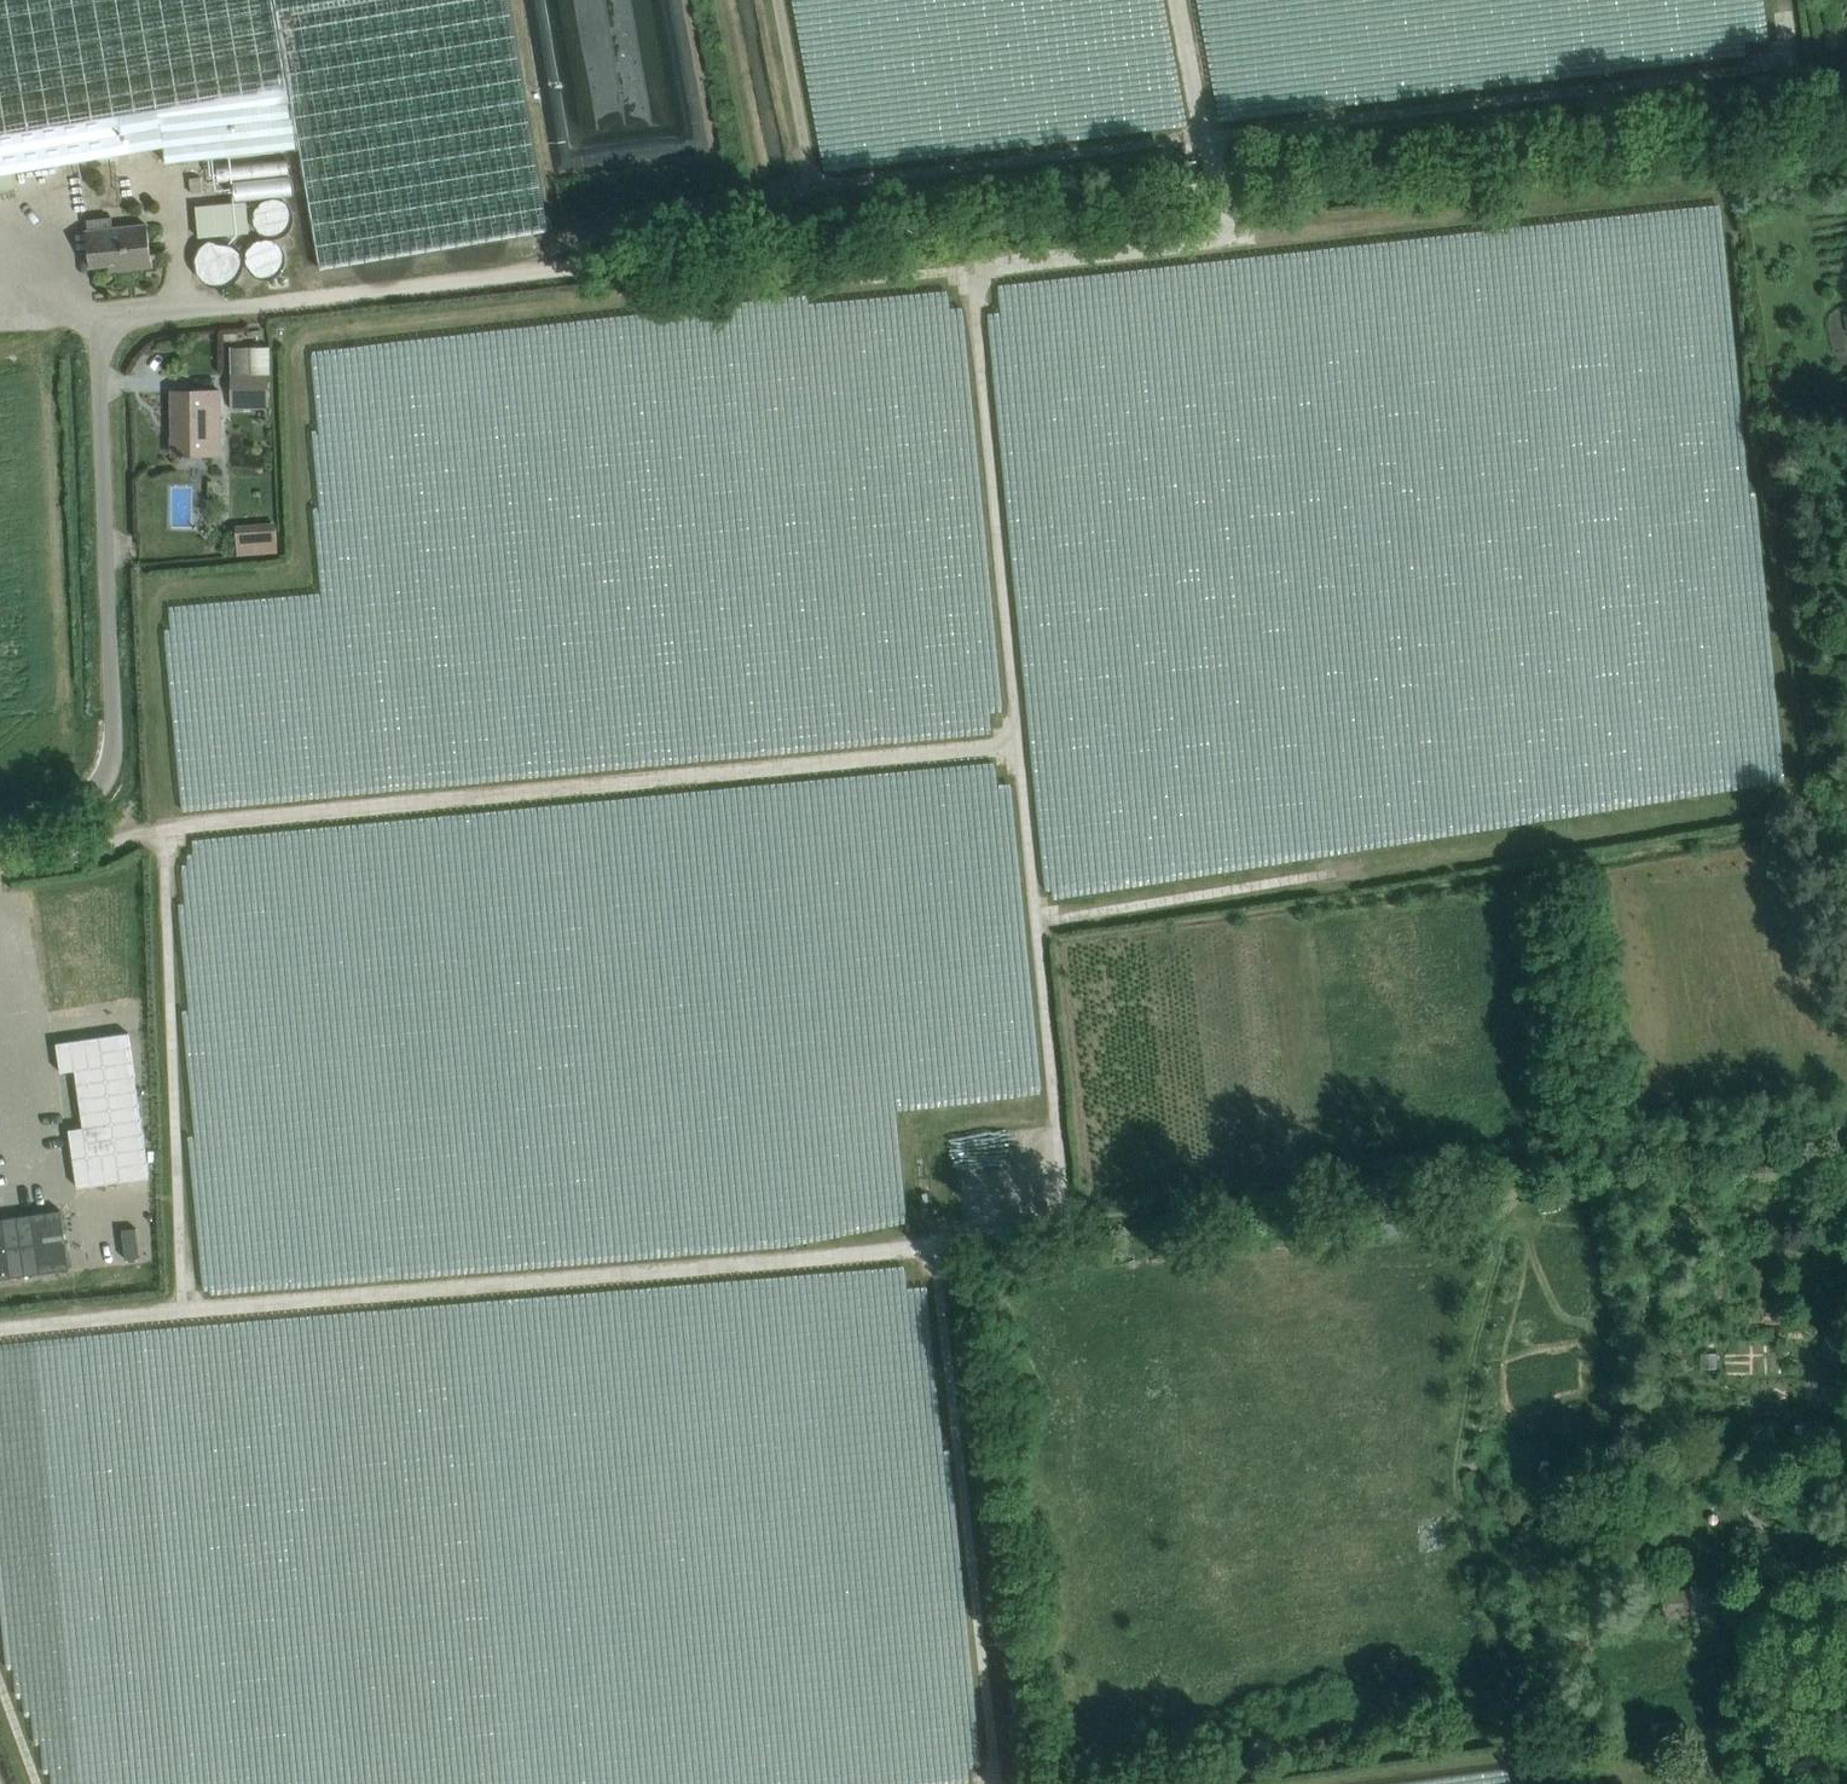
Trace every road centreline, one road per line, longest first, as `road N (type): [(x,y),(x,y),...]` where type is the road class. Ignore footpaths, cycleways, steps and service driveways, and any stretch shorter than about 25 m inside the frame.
road 1 (unclassified): [(1846,1123),(923,1257),(158,1304)]
road 2 (track): [(585,271),(1846,116)]
road 3 (unclassified): [(0,820),(74,808),(108,776),(107,367),(128,337),(585,271)]

